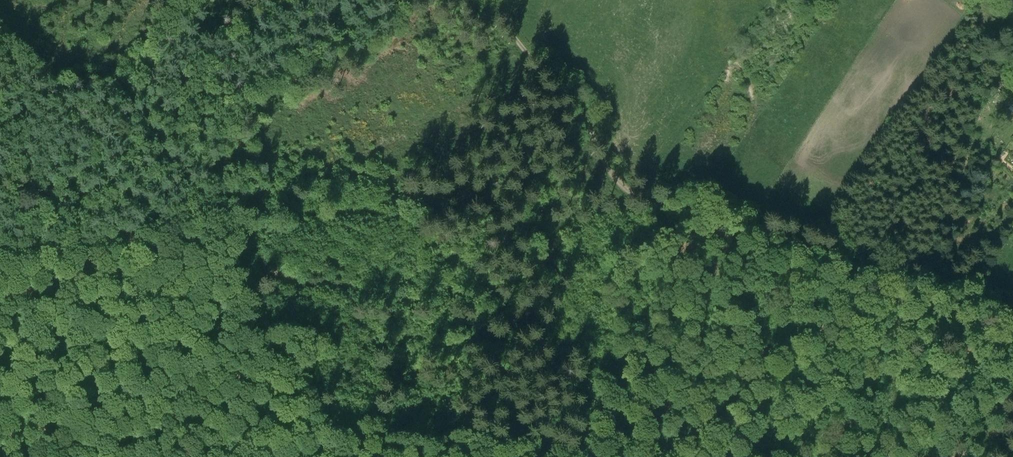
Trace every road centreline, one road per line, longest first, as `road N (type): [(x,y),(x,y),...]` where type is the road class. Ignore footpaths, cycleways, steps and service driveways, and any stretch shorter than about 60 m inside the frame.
road 1 (track): [(489,0),(574,101),(614,174),(639,197),(727,217),(1012,319)]

